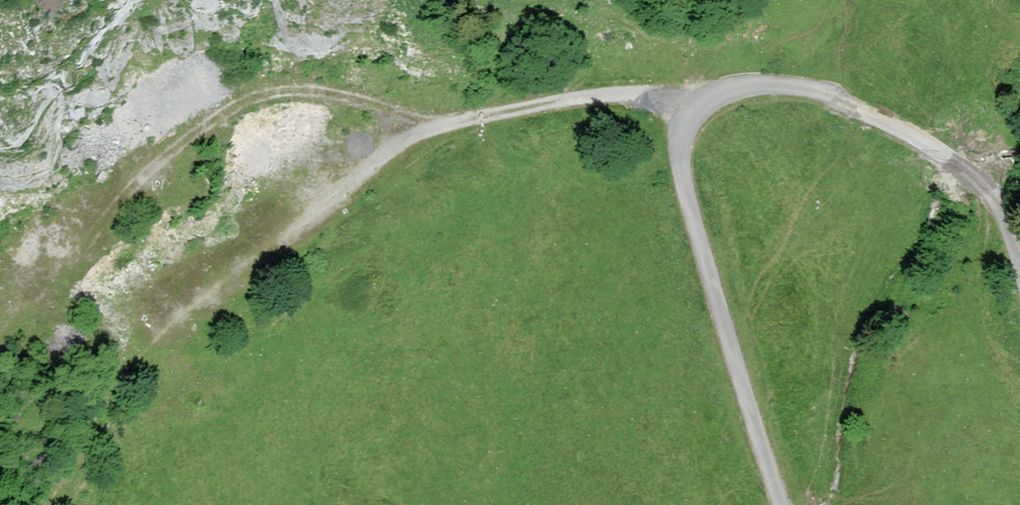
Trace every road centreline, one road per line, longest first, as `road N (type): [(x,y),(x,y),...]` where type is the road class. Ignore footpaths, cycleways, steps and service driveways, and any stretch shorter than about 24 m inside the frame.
road 1 (unclassified): [(783,504),(688,202),(686,132),(706,104),(764,85),(817,89),(866,108),(984,184),(1019,263)]
road 2 (track): [(706,104),(631,96),(439,125),(412,137),(160,338)]
road 3 (track): [(439,125),(323,91),(243,100),(166,157),(0,327)]

